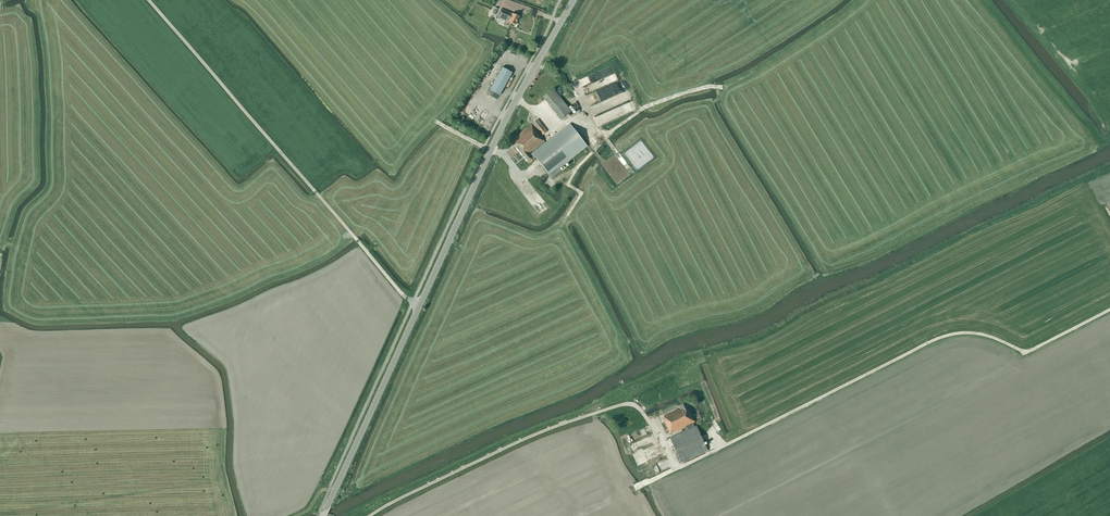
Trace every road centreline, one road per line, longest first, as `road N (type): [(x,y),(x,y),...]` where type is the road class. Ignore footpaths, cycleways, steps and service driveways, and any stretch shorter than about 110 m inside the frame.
road 1 (track): [(677,468),(942,337),(982,335),(1025,353),(1109,309)]
road 2 (track): [(552,130),(576,119),(609,132),(647,106),(729,85),(858,0)]
road 3 (tertiary): [(420,305),(502,129),(574,0)]
road 4 (tertiary): [(324,515),(420,305)]

